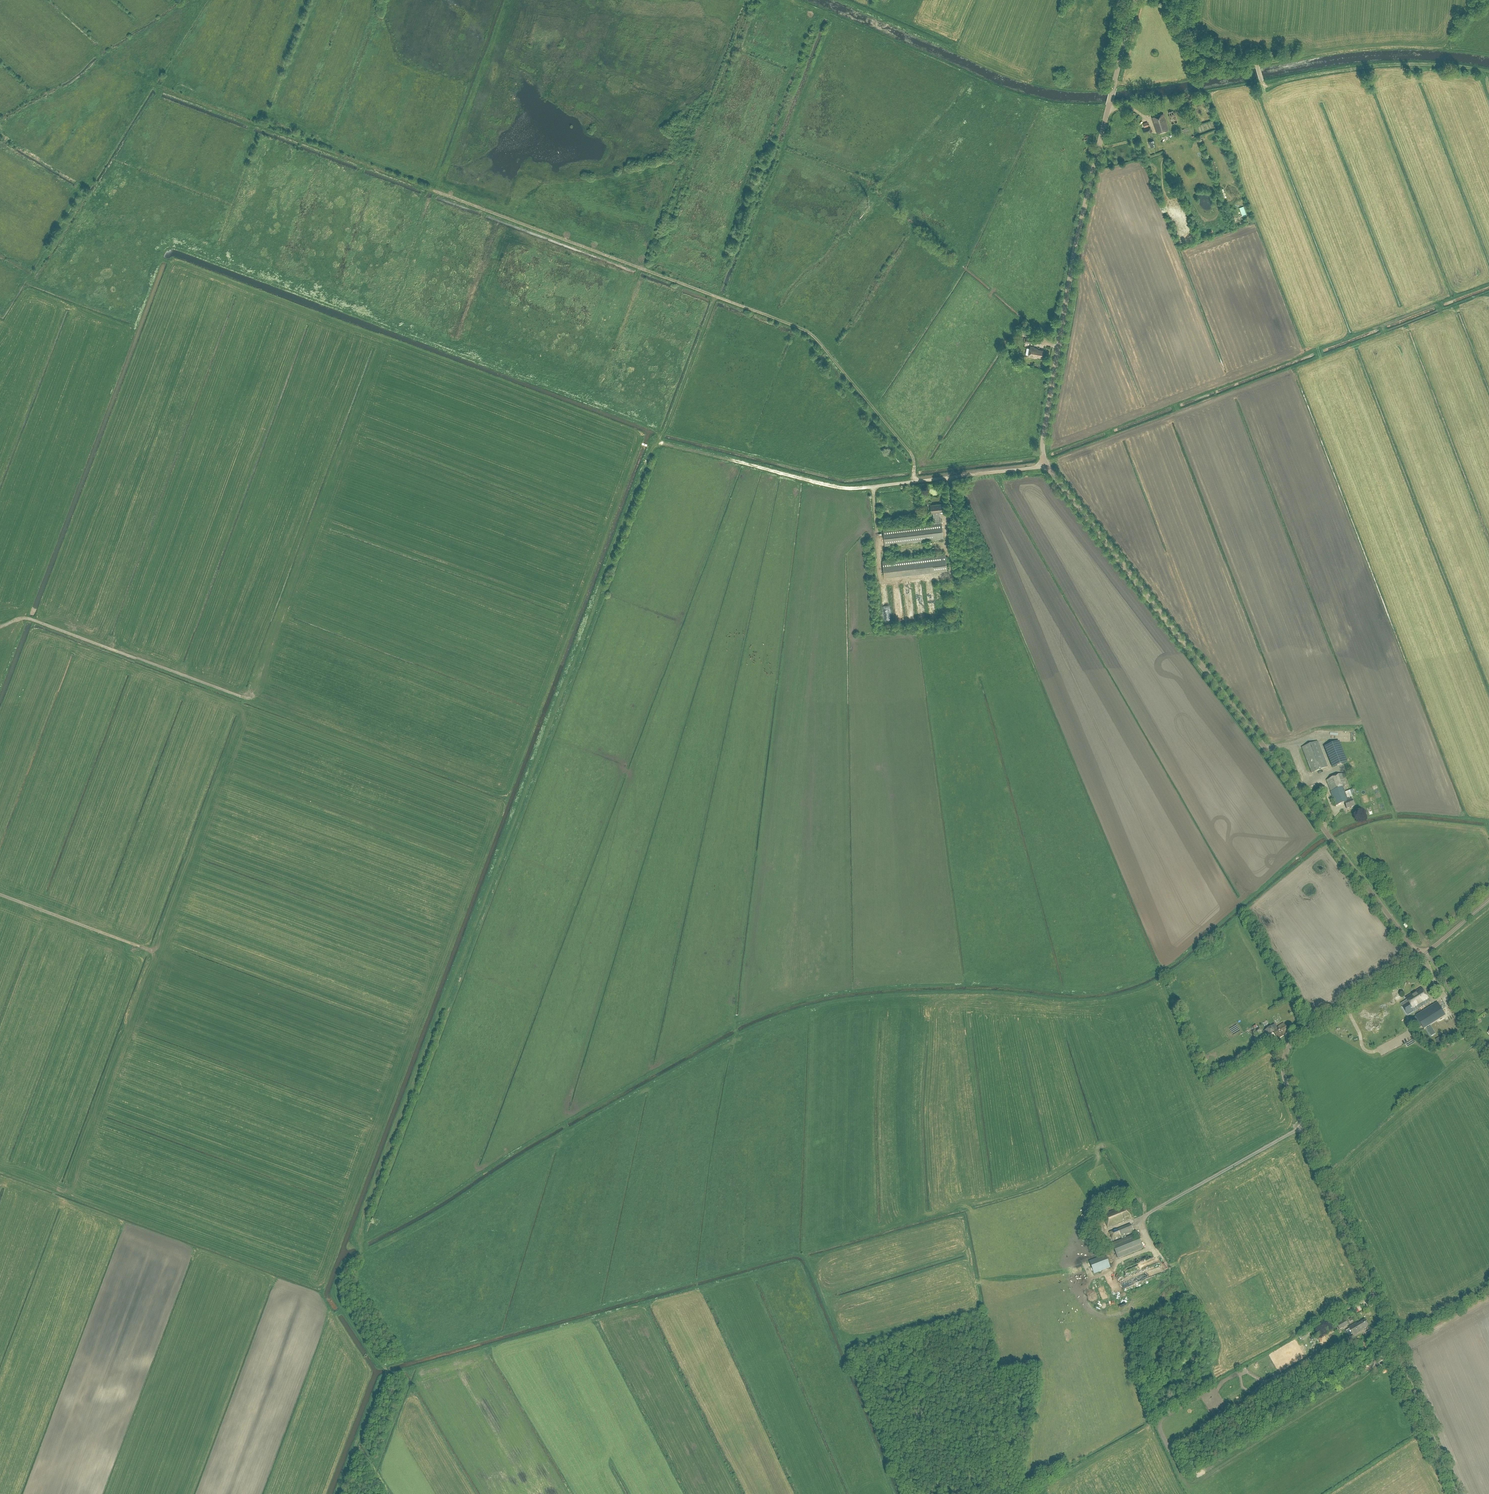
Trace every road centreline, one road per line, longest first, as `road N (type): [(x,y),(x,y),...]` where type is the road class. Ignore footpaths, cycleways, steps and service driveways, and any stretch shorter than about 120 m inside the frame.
road 1 (track): [(157,87),(810,333),(913,456),(914,481)]
road 2 (track): [(362,1243),(383,1158),(659,440)]
road 3 (unclassified): [(1457,1493),(1283,1067),(1295,1038),(1421,957)]
road 4 (unclassified): [(1421,957),(1046,463)]
road 5 (unclassified): [(1046,463),(1079,220),(1135,0)]
road 6 (track): [(1488,71),(1382,64),(1264,82),(1254,63),(1197,47),(1162,0)]
road 7 (track): [(1305,1127),(1140,1219),(1149,1247)]
road 8 (track): [(659,440),(863,487)]
road 9 (track): [(1256,65),(1357,47),(1445,46)]
road 10 (unclassified): [(1046,463),(863,487)]
road 11 (track): [(659,440),(716,296)]

